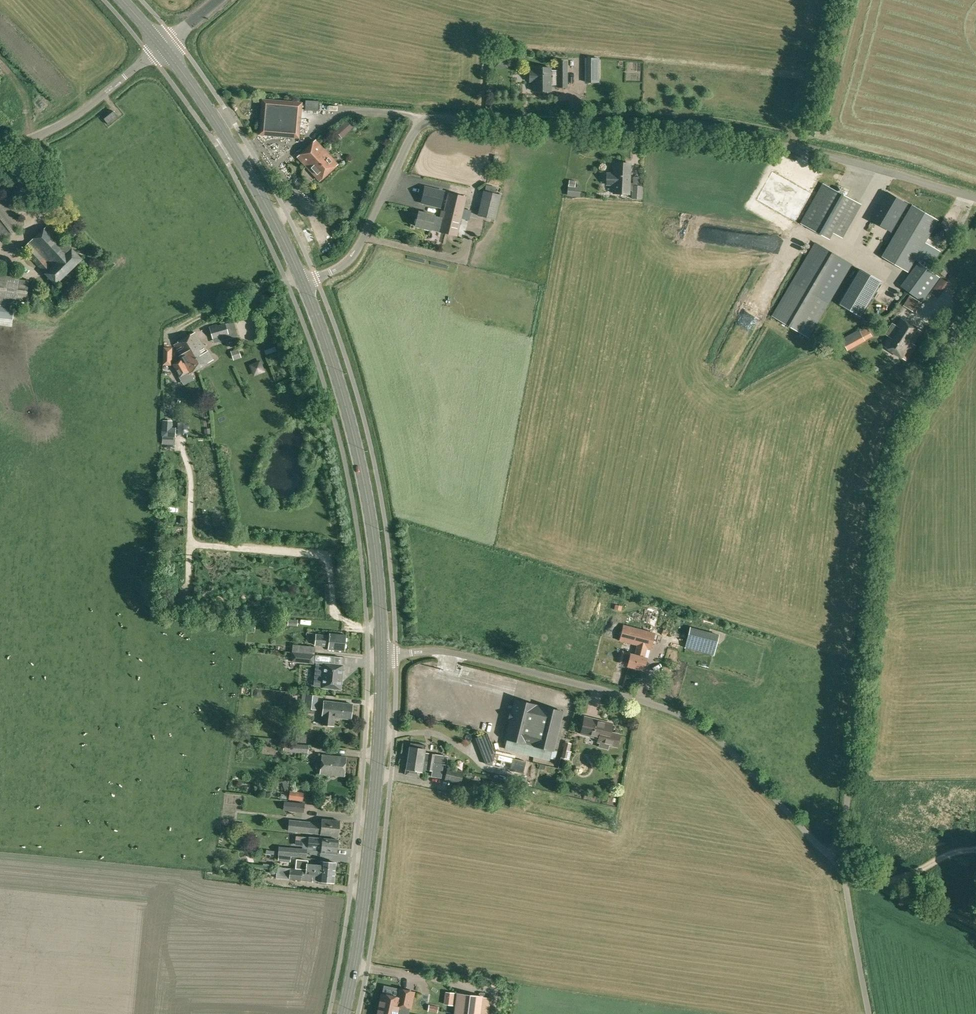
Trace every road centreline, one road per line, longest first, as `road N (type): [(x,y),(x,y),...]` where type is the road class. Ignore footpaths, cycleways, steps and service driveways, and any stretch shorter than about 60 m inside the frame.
road 1 (unclassified): [(303,284),(355,254),(416,130),(434,121),(736,136),(975,197)]
road 2 (unclassified): [(844,867),(883,505),(895,464),(975,329)]
road 3 (unclassified): [(844,867),(729,749),(661,706),(469,657),(382,658)]
road 4 (secondary): [(382,658),(363,482),(303,284)]
road 5 (secondary): [(344,1013),(376,794),(382,658)]
road 6 (secondary): [(303,284),(236,154),(162,46)]
road 7 (unclassified): [(0,149),(56,128),(162,46)]
road 8 (unclassified): [(868,1013),(844,867)]

